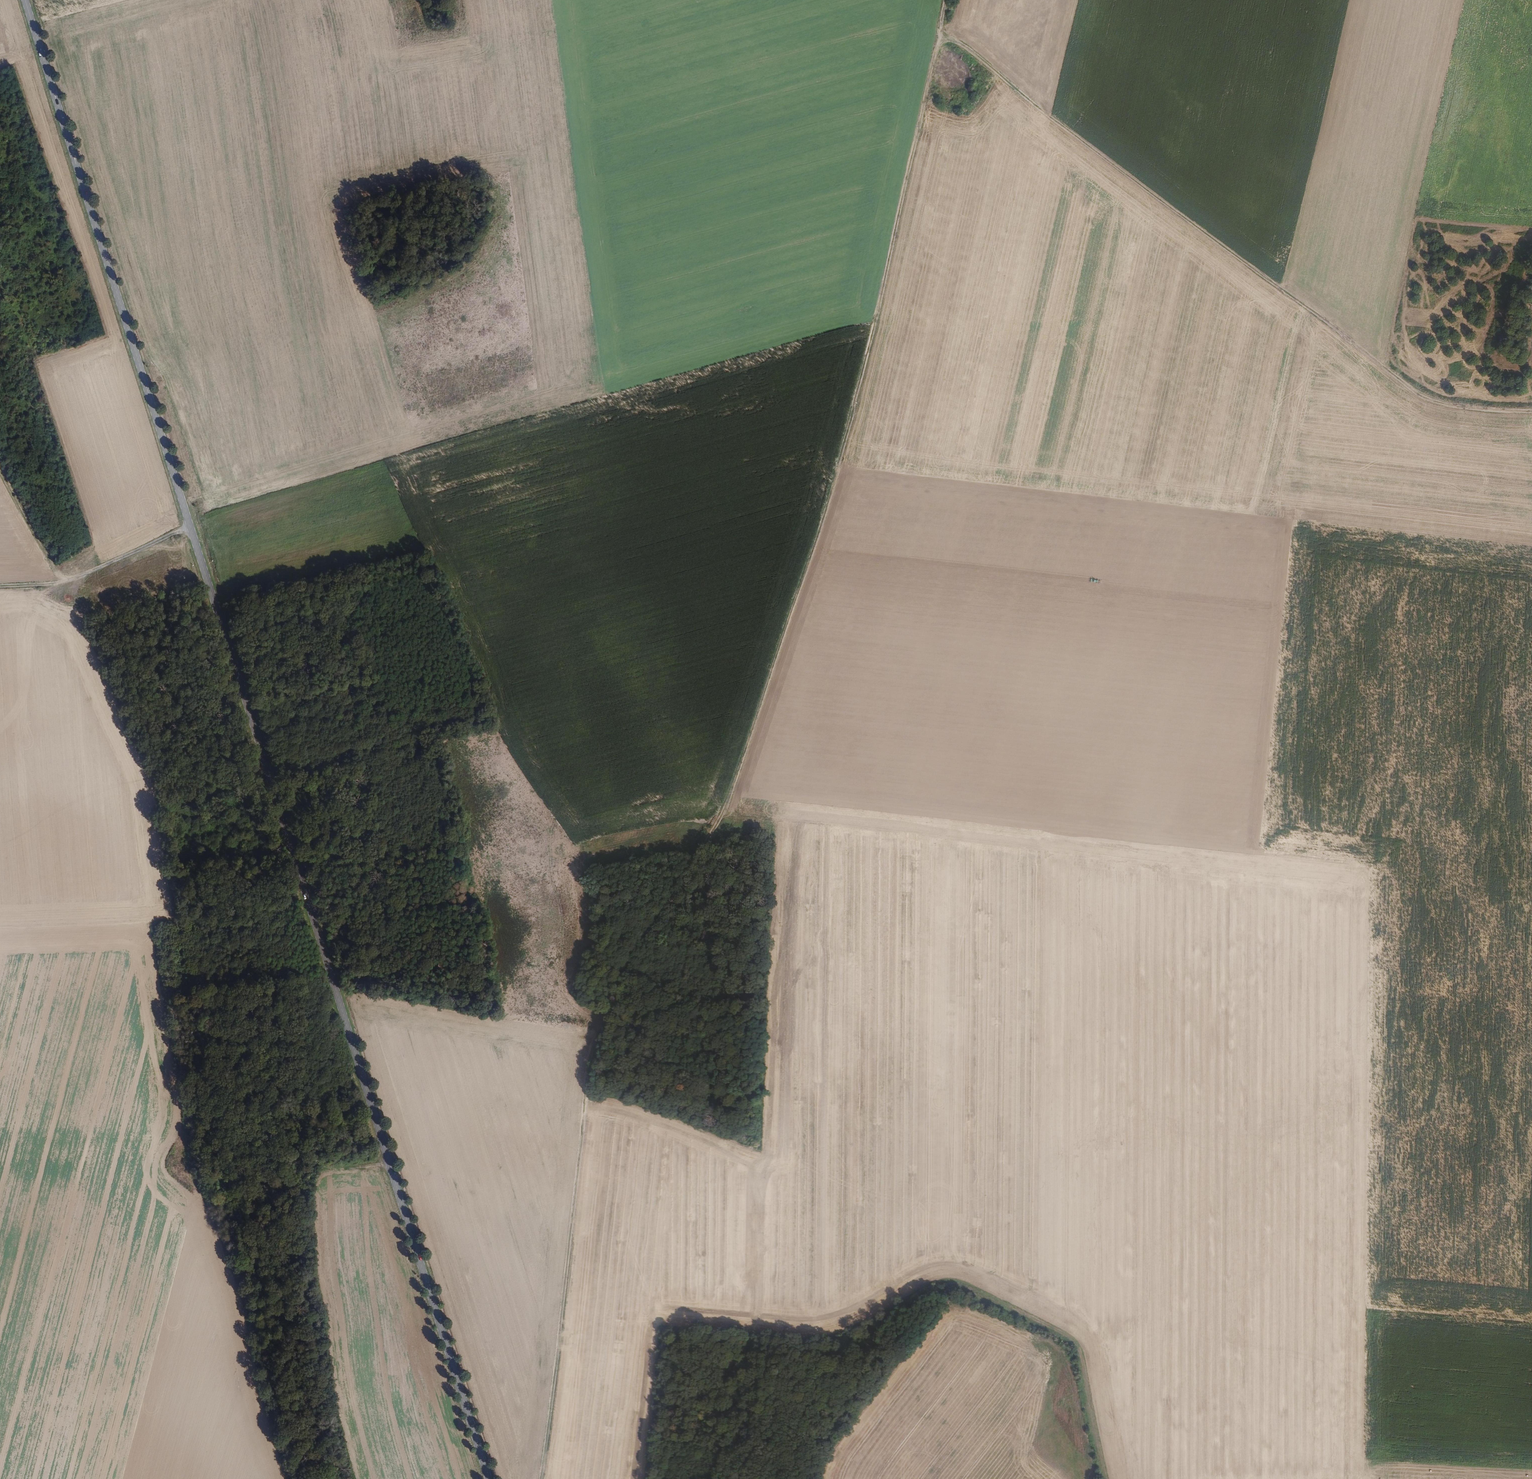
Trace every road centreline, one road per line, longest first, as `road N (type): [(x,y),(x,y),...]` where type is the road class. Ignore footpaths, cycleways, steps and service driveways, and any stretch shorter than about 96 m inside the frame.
road 1 (secondary): [(24,0),(489,1478)]
road 2 (track): [(940,37),(851,419),(747,746),(721,818),(622,976),(590,1060),(541,1478)]
road 3 (track): [(940,37),(966,46),(1416,392),(1450,405),(1531,411)]
road 4 (track): [(191,524),(69,583)]

